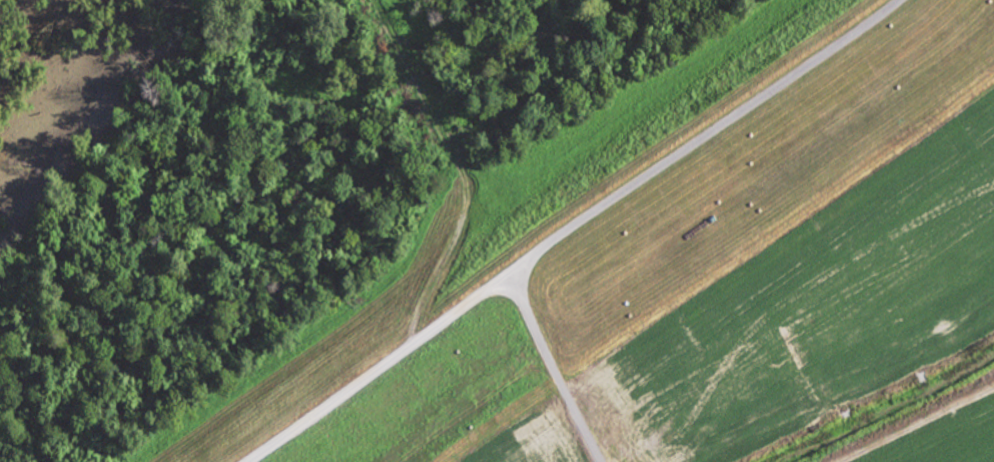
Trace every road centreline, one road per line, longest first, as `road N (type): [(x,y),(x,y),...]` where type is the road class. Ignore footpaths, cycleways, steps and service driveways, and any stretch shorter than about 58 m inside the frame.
road 1 (residential): [(248,461),(899,0)]
road 2 (track): [(421,340),(415,332),(459,236),(468,195),(381,0)]
road 3 (residential): [(604,461),(511,275)]

